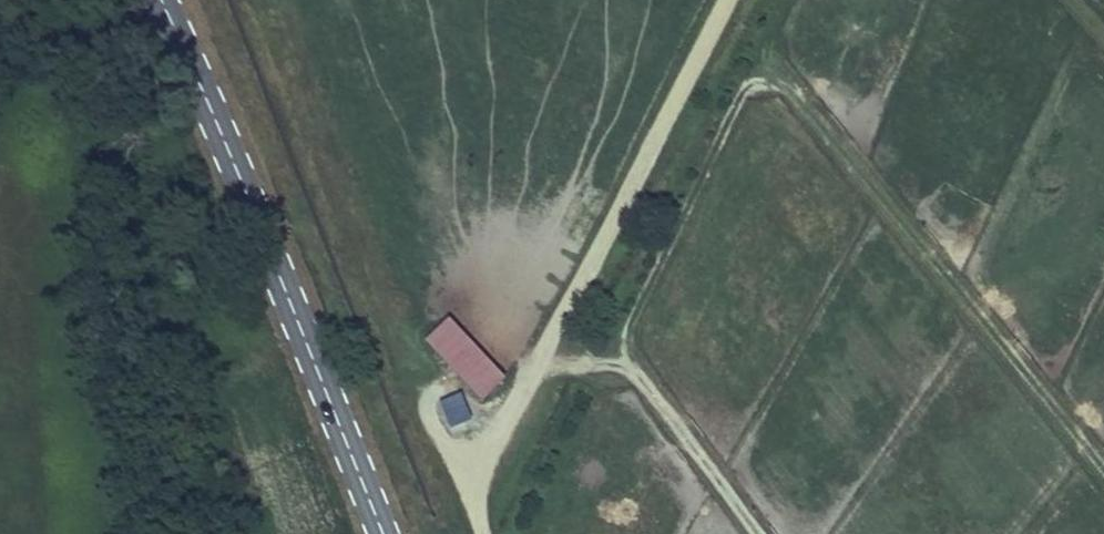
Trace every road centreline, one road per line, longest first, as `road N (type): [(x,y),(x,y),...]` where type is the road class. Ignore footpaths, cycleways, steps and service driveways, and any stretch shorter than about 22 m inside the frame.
road 1 (track): [(760,0),(622,306),(621,347),(755,533)]
road 2 (track): [(490,533),(477,466),(500,400),(707,0)]
road 3 (secondary): [(161,0),(384,533)]

